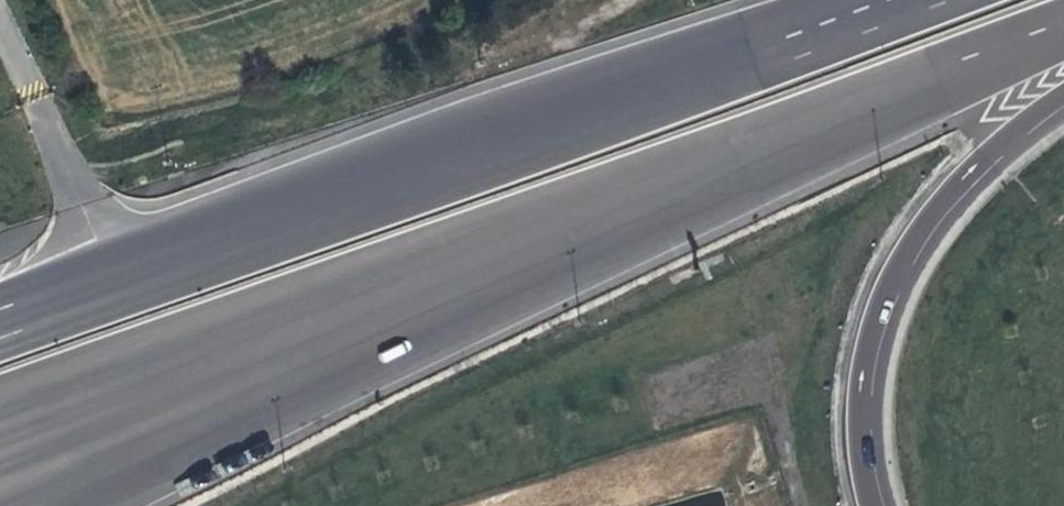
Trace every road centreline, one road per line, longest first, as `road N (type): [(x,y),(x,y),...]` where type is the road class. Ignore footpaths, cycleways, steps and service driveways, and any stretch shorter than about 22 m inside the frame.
road 1 (motorway): [(0,465),(536,231),(1063,29)]
road 2 (motorway): [(914,4),(0,309)]
road 3 (motorway): [(874,505),(858,416),(878,312),(923,225),(981,158),(1063,100)]

